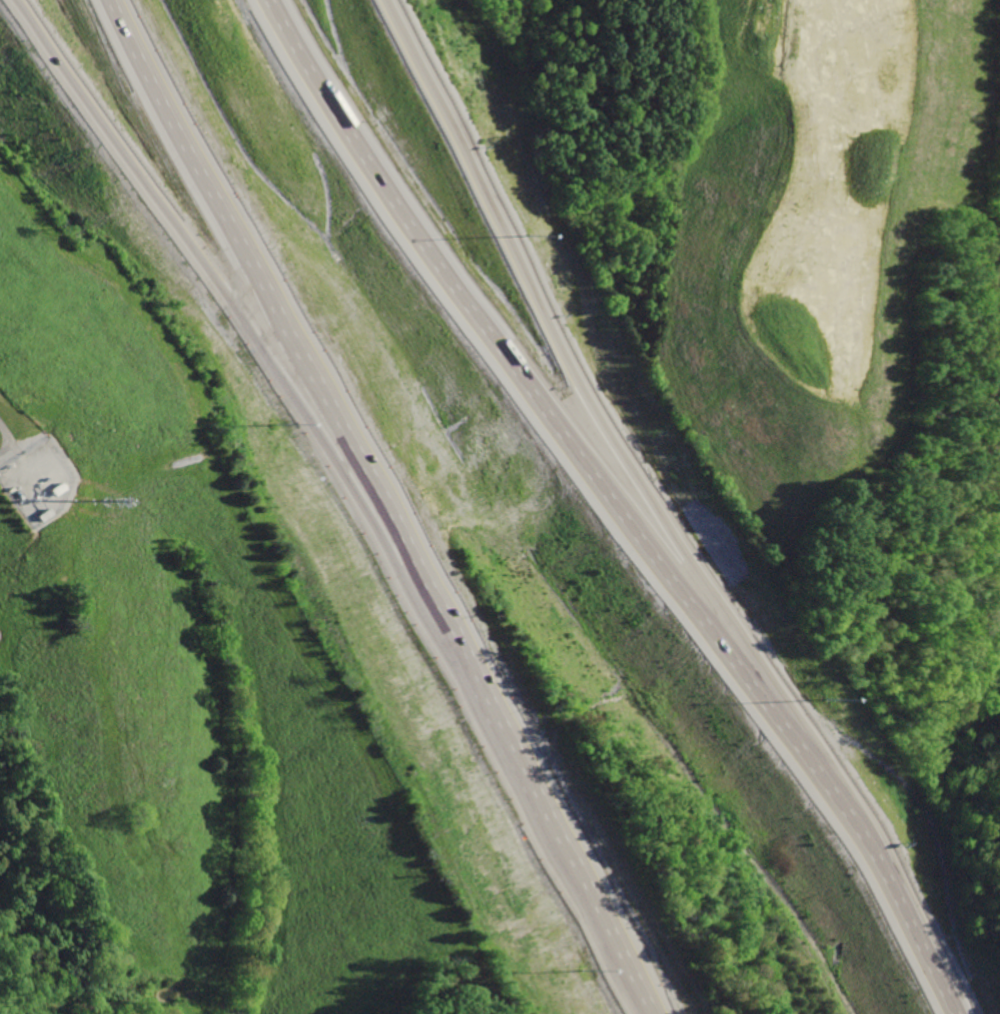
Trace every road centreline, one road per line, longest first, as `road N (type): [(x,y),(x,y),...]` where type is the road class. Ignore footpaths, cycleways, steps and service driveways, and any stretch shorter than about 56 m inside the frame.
road 1 (motorway): [(958,1013),(803,753),(409,226),(272,0)]
road 2 (motorway): [(10,0),(259,353),(621,987)]
road 3 (motorway): [(105,0),(636,1013)]
road 4 (motorway): [(803,753),(564,348),(381,0)]

